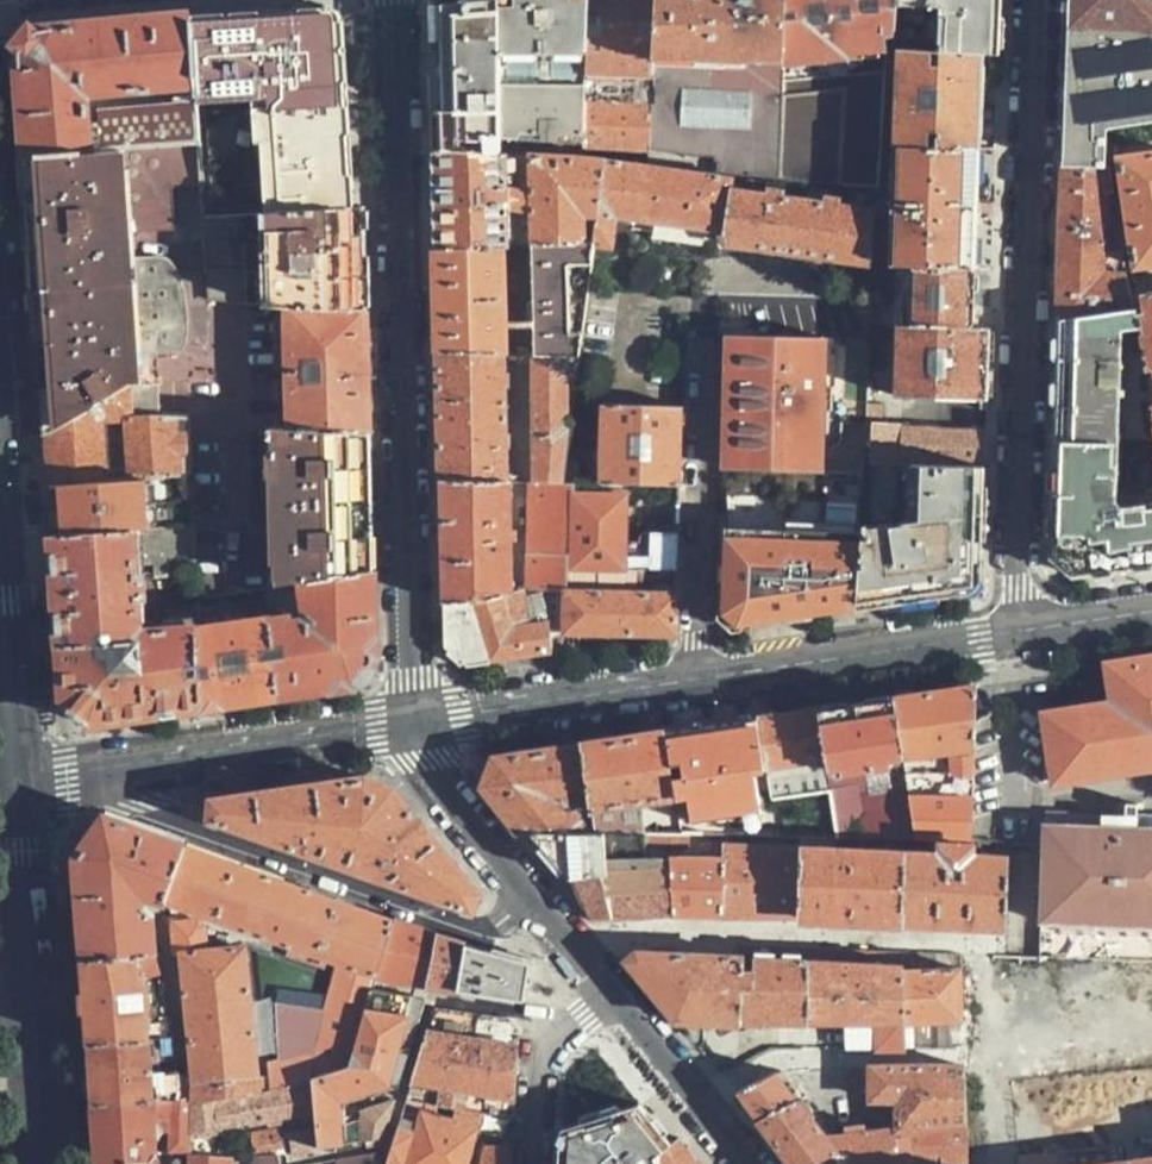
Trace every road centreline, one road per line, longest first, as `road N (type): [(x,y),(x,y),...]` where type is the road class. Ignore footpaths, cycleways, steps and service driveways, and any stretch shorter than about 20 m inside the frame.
road 1 (residential): [(414,724),(397,0)]
road 2 (residential): [(1019,630),(1030,0)]
road 3 (residential): [(414,724),(1019,630)]
road 4 (residential): [(111,769),(133,803),(164,821),(475,933),(533,901)]
road 5 (residential): [(743,1163),(533,901)]
road 6 (unclassified): [(111,769),(414,724)]
road 7 (primary): [(11,779),(28,1010)]
road 8 (residential): [(533,901),(429,765),(414,724)]
road 9 (primary): [(28,1010),(40,1163)]
road 10 (residential): [(1019,630),(1151,611)]
road 11 (primary): [(2,658),(11,779)]

